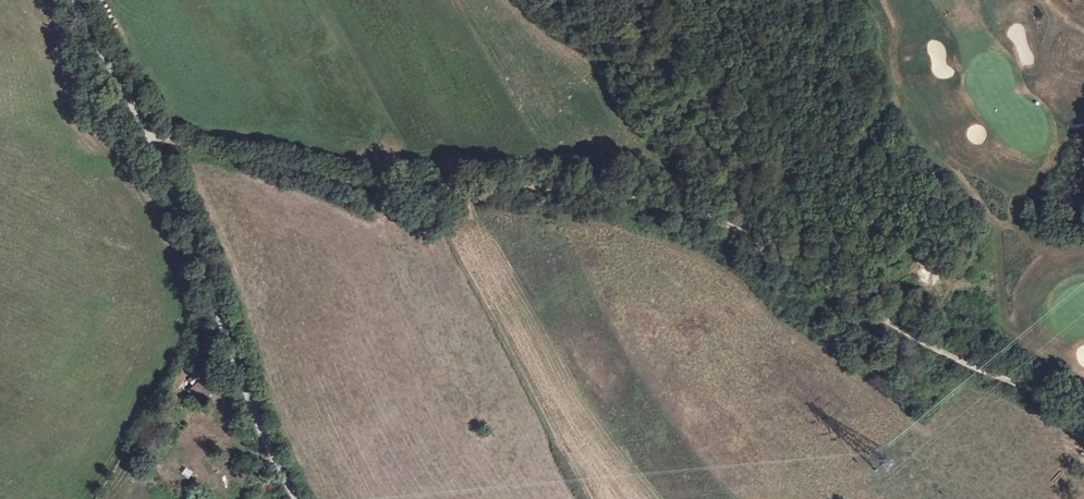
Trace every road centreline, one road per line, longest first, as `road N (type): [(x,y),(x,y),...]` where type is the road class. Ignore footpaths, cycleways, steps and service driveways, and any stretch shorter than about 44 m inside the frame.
road 1 (track): [(731,226),(574,188),(385,187),(157,137),(77,0)]
road 2 (track): [(1083,418),(875,316),(731,226)]
road 3 (unclassified): [(294,498),(262,432),(157,137)]
road 4 (track): [(618,0),(661,44),(688,89),(731,226)]

